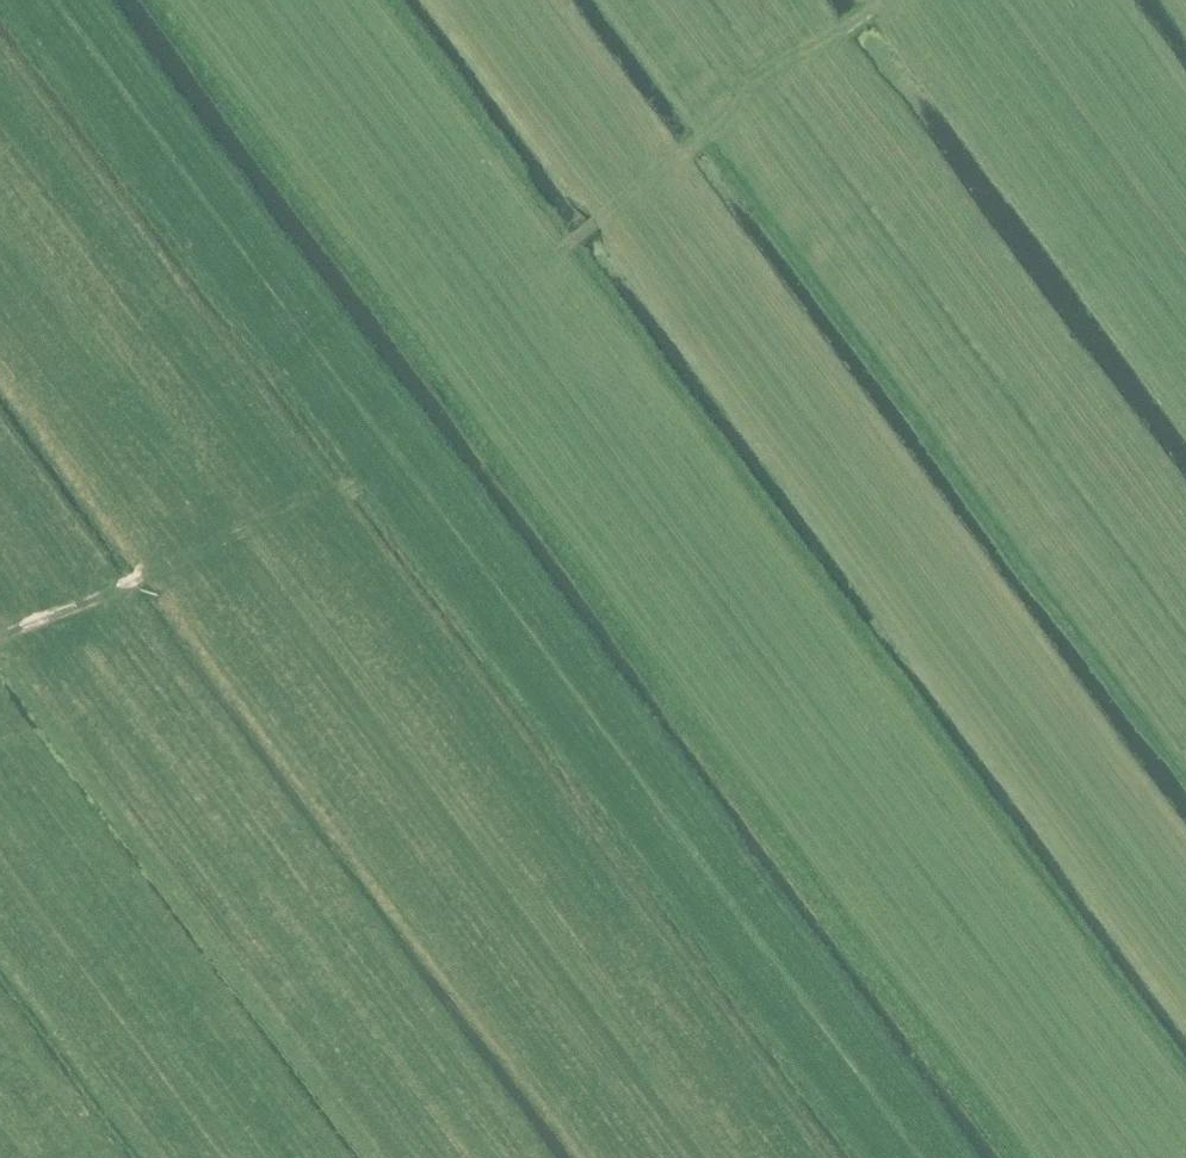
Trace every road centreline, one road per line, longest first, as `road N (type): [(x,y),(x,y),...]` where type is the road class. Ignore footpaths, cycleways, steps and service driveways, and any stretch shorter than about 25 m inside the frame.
road 1 (track): [(0,642),(132,590)]

